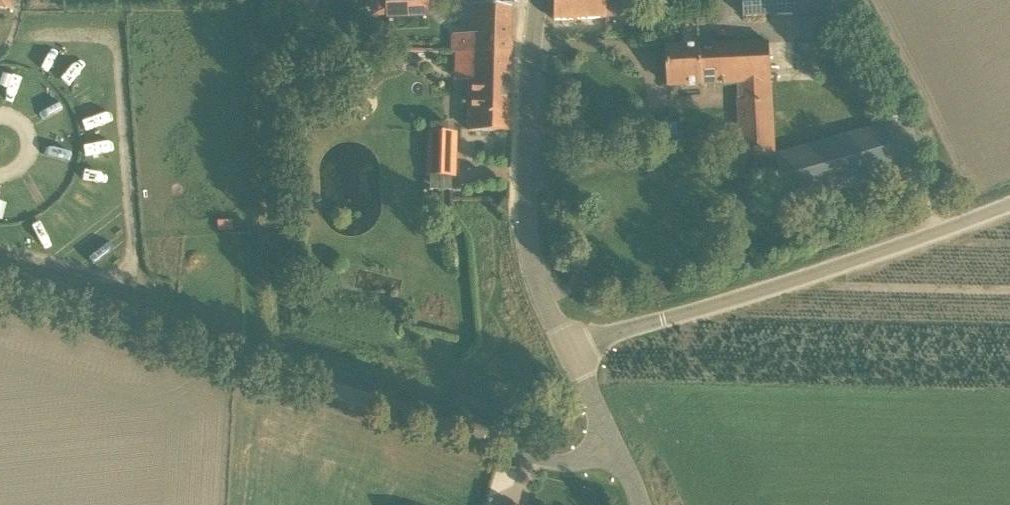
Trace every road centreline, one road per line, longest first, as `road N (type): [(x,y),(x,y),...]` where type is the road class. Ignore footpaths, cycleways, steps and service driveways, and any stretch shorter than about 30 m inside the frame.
road 1 (unclassified): [(0,280),(495,430)]
road 2 (residential): [(572,350),(539,300),(522,243),(531,0)]
road 3 (unclassified): [(749,290),(1009,194)]
road 4 (residential): [(572,350),(749,290)]

